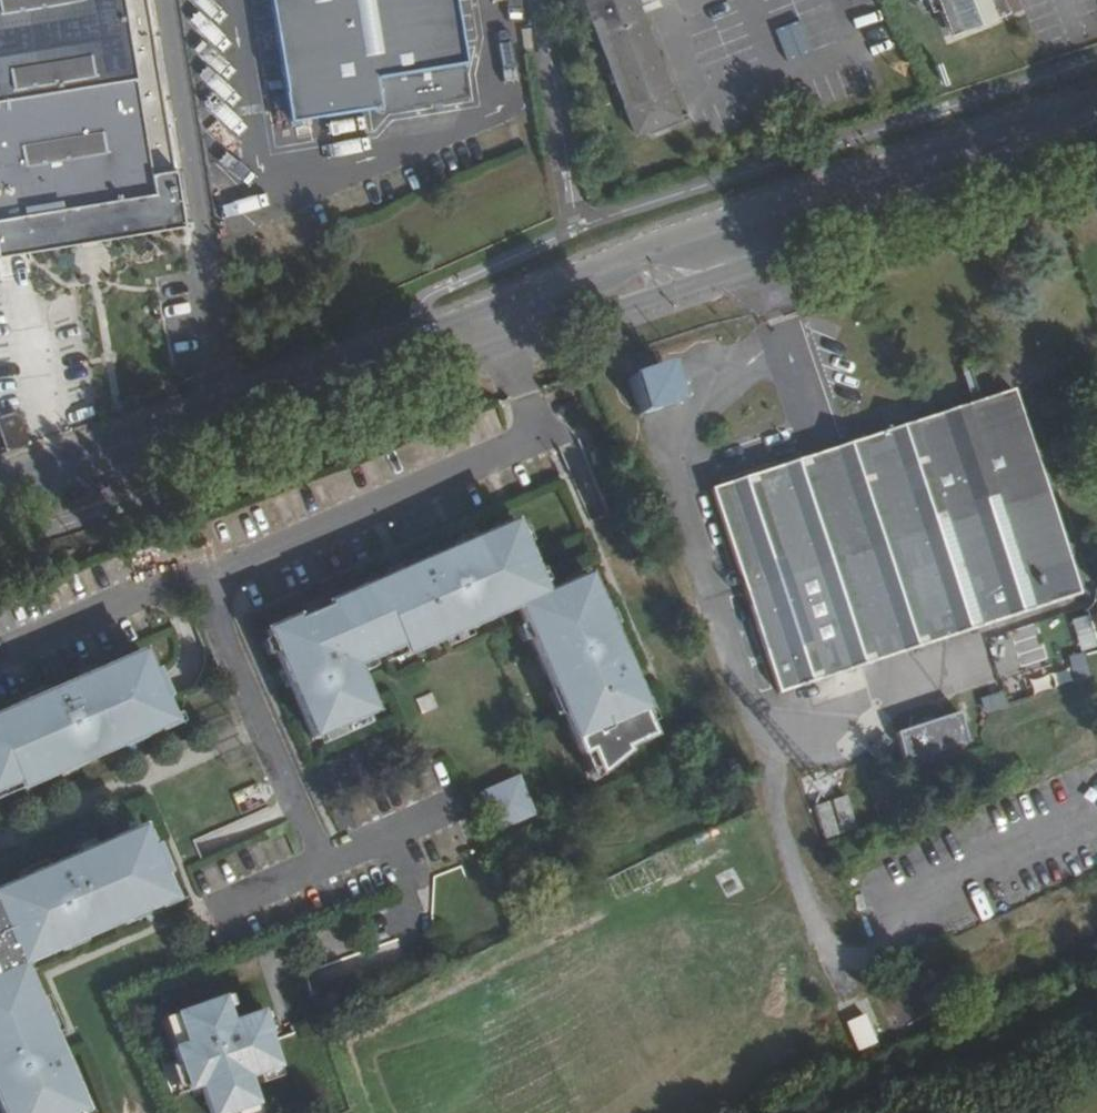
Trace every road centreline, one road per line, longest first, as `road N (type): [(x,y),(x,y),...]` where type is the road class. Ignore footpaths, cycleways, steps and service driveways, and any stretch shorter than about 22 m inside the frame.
road 1 (secondary): [(1044,119),(617,258),(170,428)]
road 2 (secondary): [(170,428),(438,363),(761,265)]
road 3 (residential): [(1044,119),(946,173),(780,230),(761,265)]
road 4 (secondary): [(761,265),(962,196)]
road 5 (secondary): [(170,428),(0,484)]
road 6 (unclassified): [(962,196),(1096,133)]
road 7 (secondary): [(962,196),(1096,152)]

